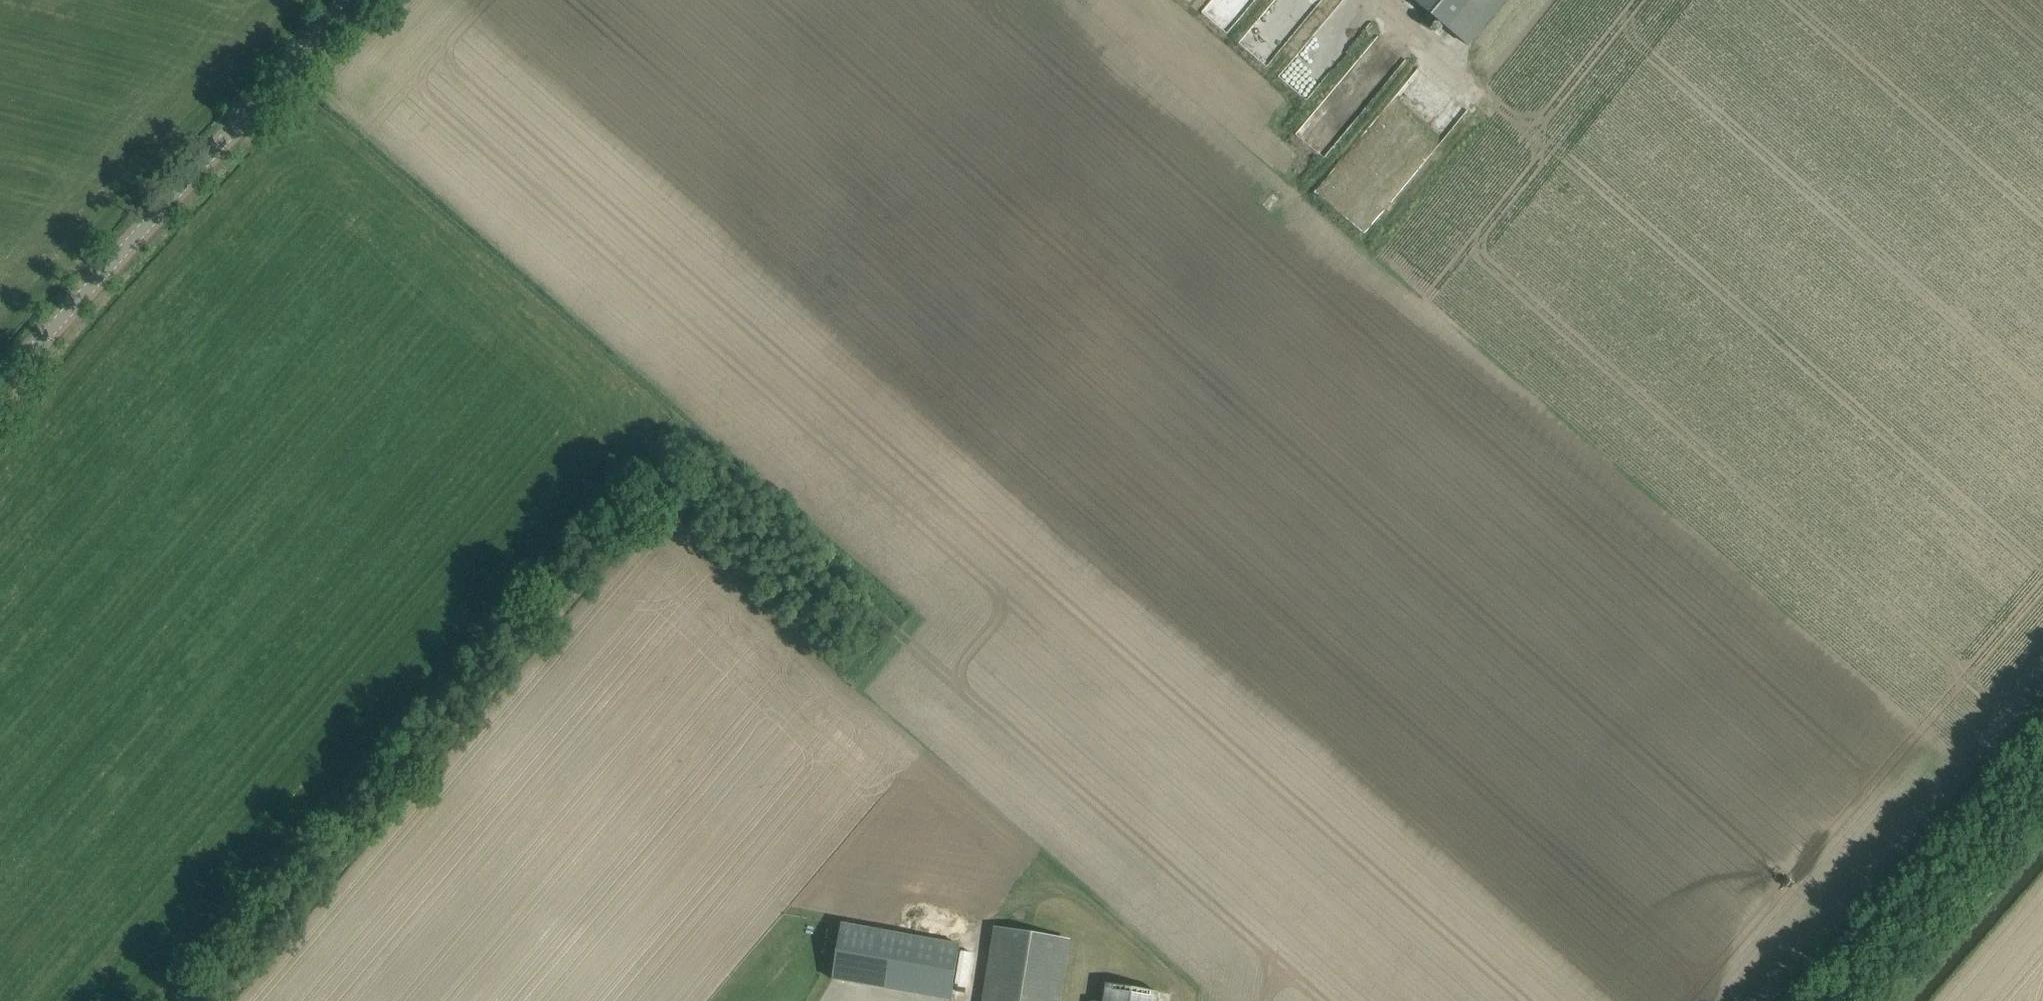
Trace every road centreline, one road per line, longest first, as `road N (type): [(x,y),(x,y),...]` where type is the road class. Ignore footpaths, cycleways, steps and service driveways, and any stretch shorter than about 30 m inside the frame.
road 1 (tertiary): [(0,400),(358,0)]

